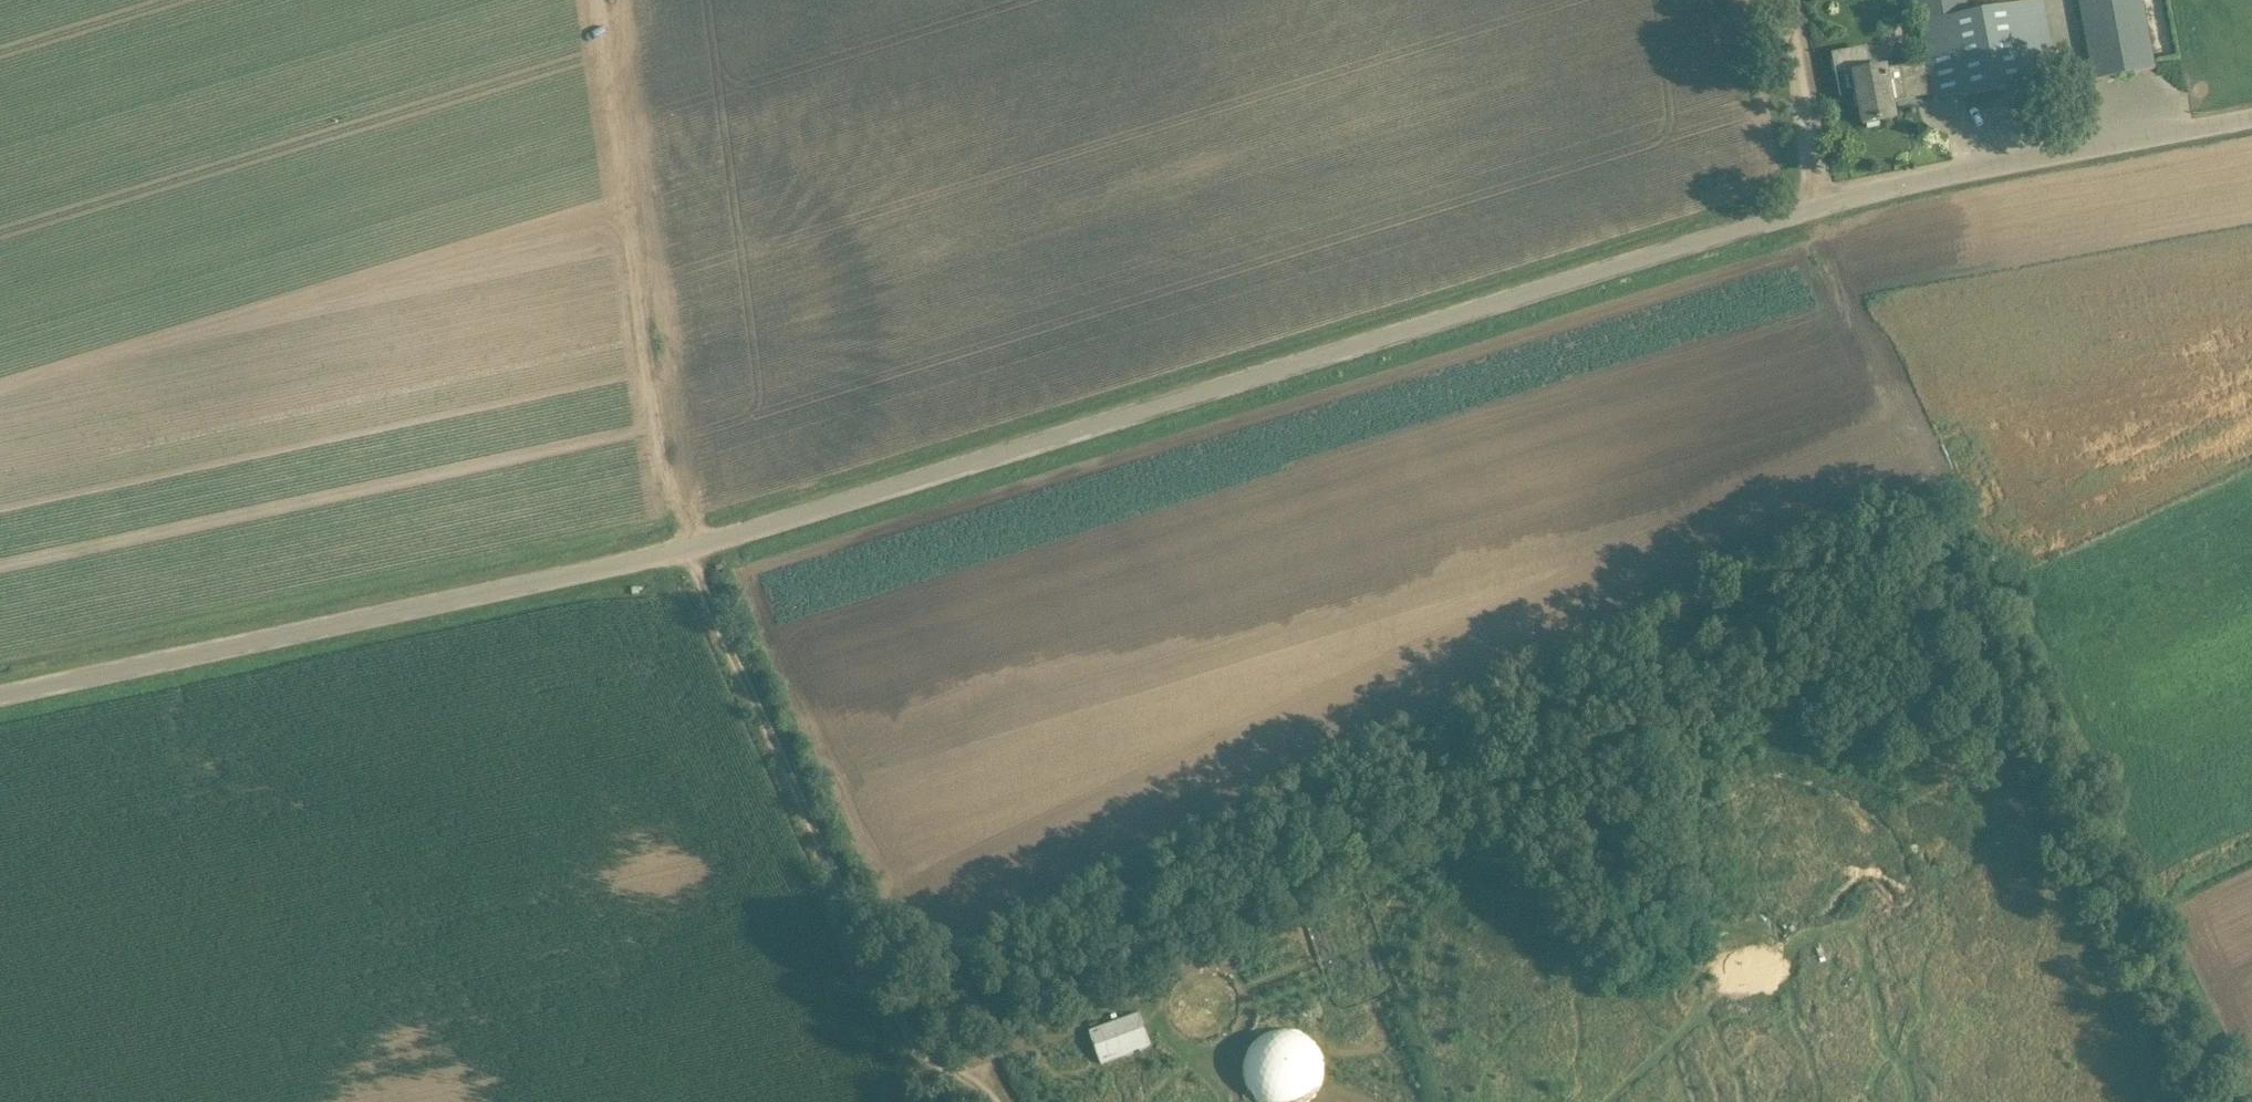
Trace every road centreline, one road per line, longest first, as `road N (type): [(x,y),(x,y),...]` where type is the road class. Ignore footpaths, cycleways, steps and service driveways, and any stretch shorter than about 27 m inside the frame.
road 1 (unclassified): [(0,694),(687,548),(1817,206),(2251,118)]
road 2 (track): [(925,1061),(687,548)]
road 3 (track): [(1817,206),(1792,0)]

